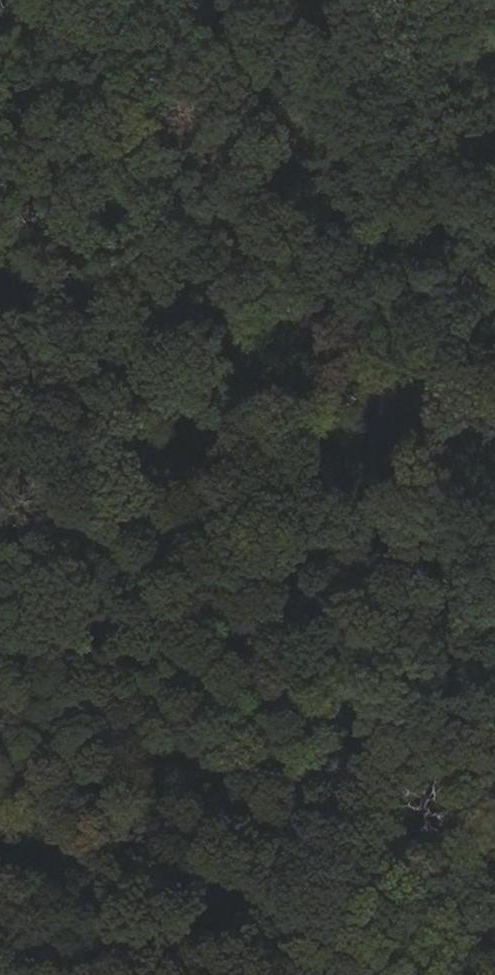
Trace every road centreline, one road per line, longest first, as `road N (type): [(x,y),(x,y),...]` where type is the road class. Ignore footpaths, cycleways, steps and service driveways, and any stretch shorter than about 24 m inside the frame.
road 1 (track): [(293,974),(494,712)]
road 2 (track): [(494,217),(305,0)]

